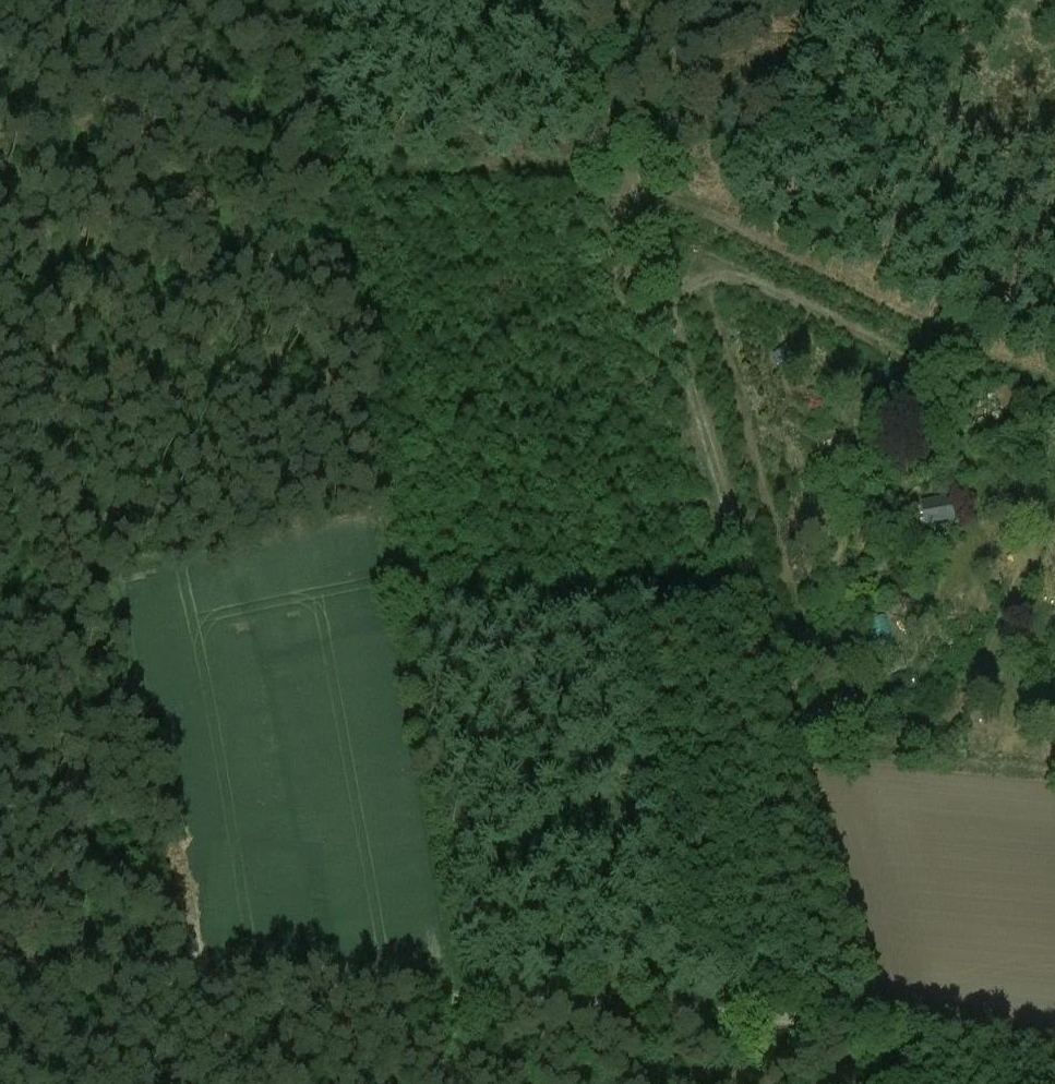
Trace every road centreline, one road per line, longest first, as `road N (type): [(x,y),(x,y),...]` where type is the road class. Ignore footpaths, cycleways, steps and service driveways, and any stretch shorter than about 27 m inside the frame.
road 1 (track): [(883,1023),(578,0)]

